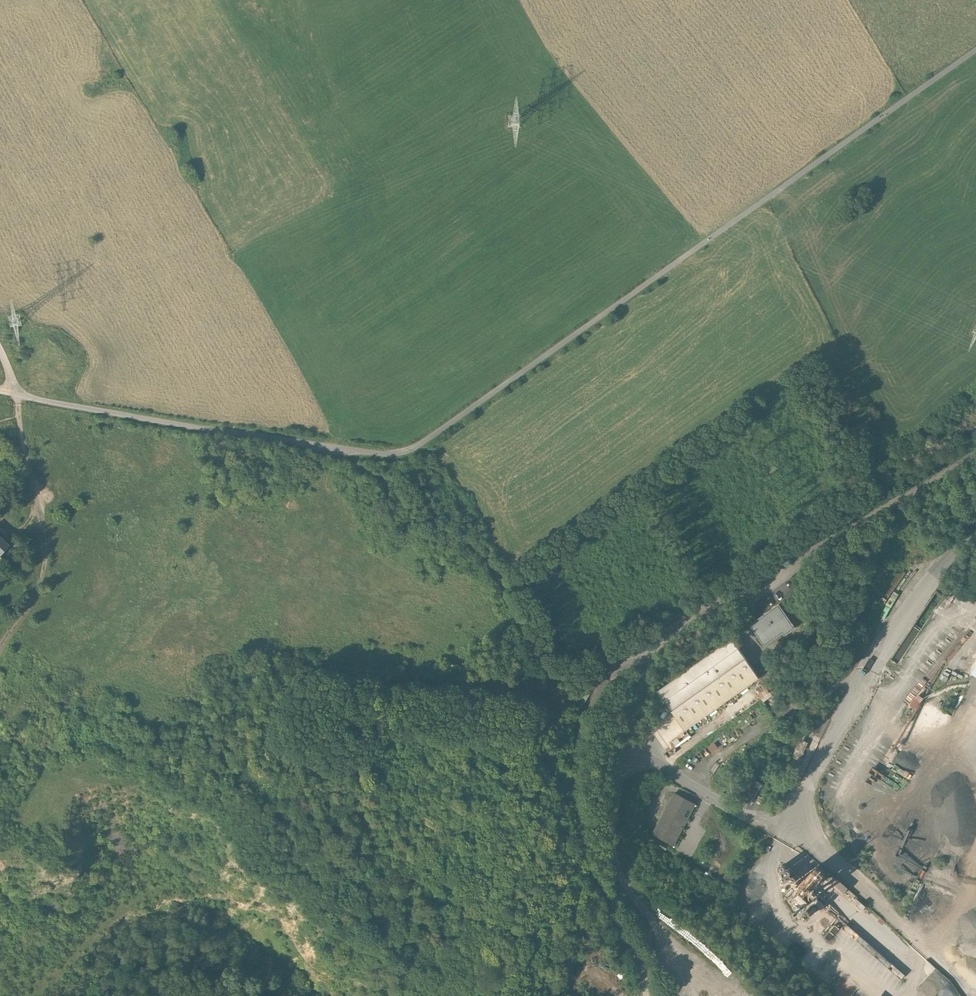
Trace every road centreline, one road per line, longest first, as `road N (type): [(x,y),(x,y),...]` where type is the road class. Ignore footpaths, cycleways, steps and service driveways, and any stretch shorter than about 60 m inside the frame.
road 1 (track): [(975,50),(417,447),(391,454),(331,447)]
road 2 (unclassified): [(975,534),(910,603),(853,692),(793,838)]
road 3 (track): [(331,447),(15,396)]
road 4 (track): [(16,401),(44,551),(42,576),(0,648)]
road 5 (track): [(686,782),(755,729),(853,692)]

